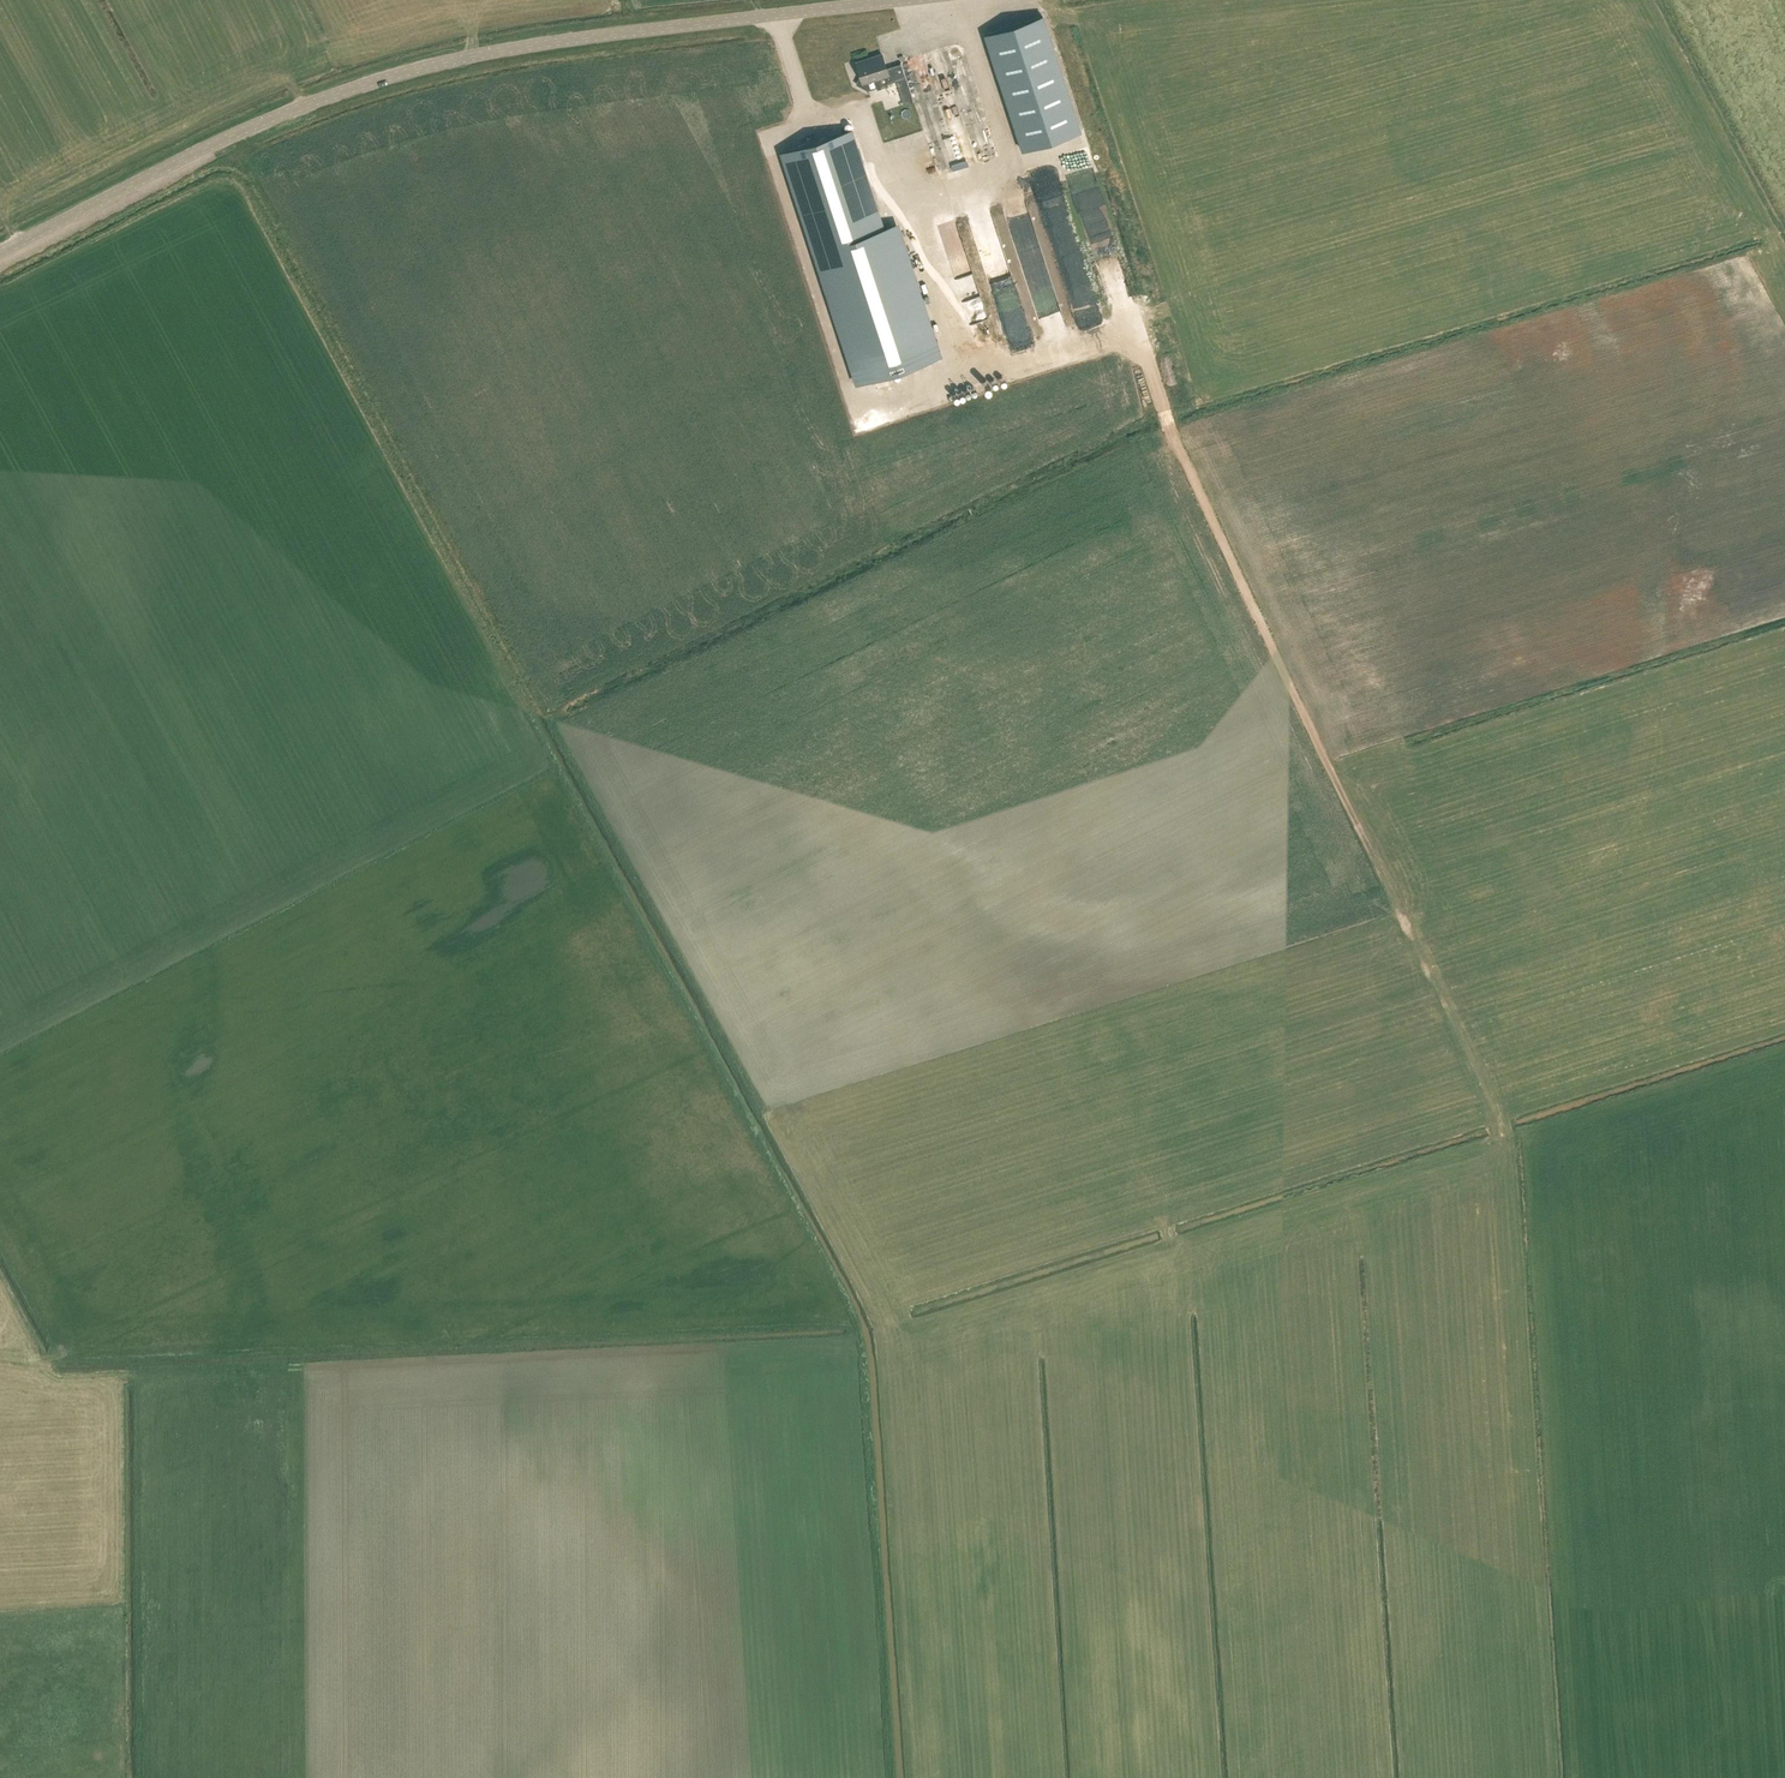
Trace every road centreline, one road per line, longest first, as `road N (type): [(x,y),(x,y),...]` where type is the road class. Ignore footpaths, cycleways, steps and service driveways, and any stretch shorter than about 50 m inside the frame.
road 1 (tertiary): [(0,259),(311,106),(455,64),(954,0)]

